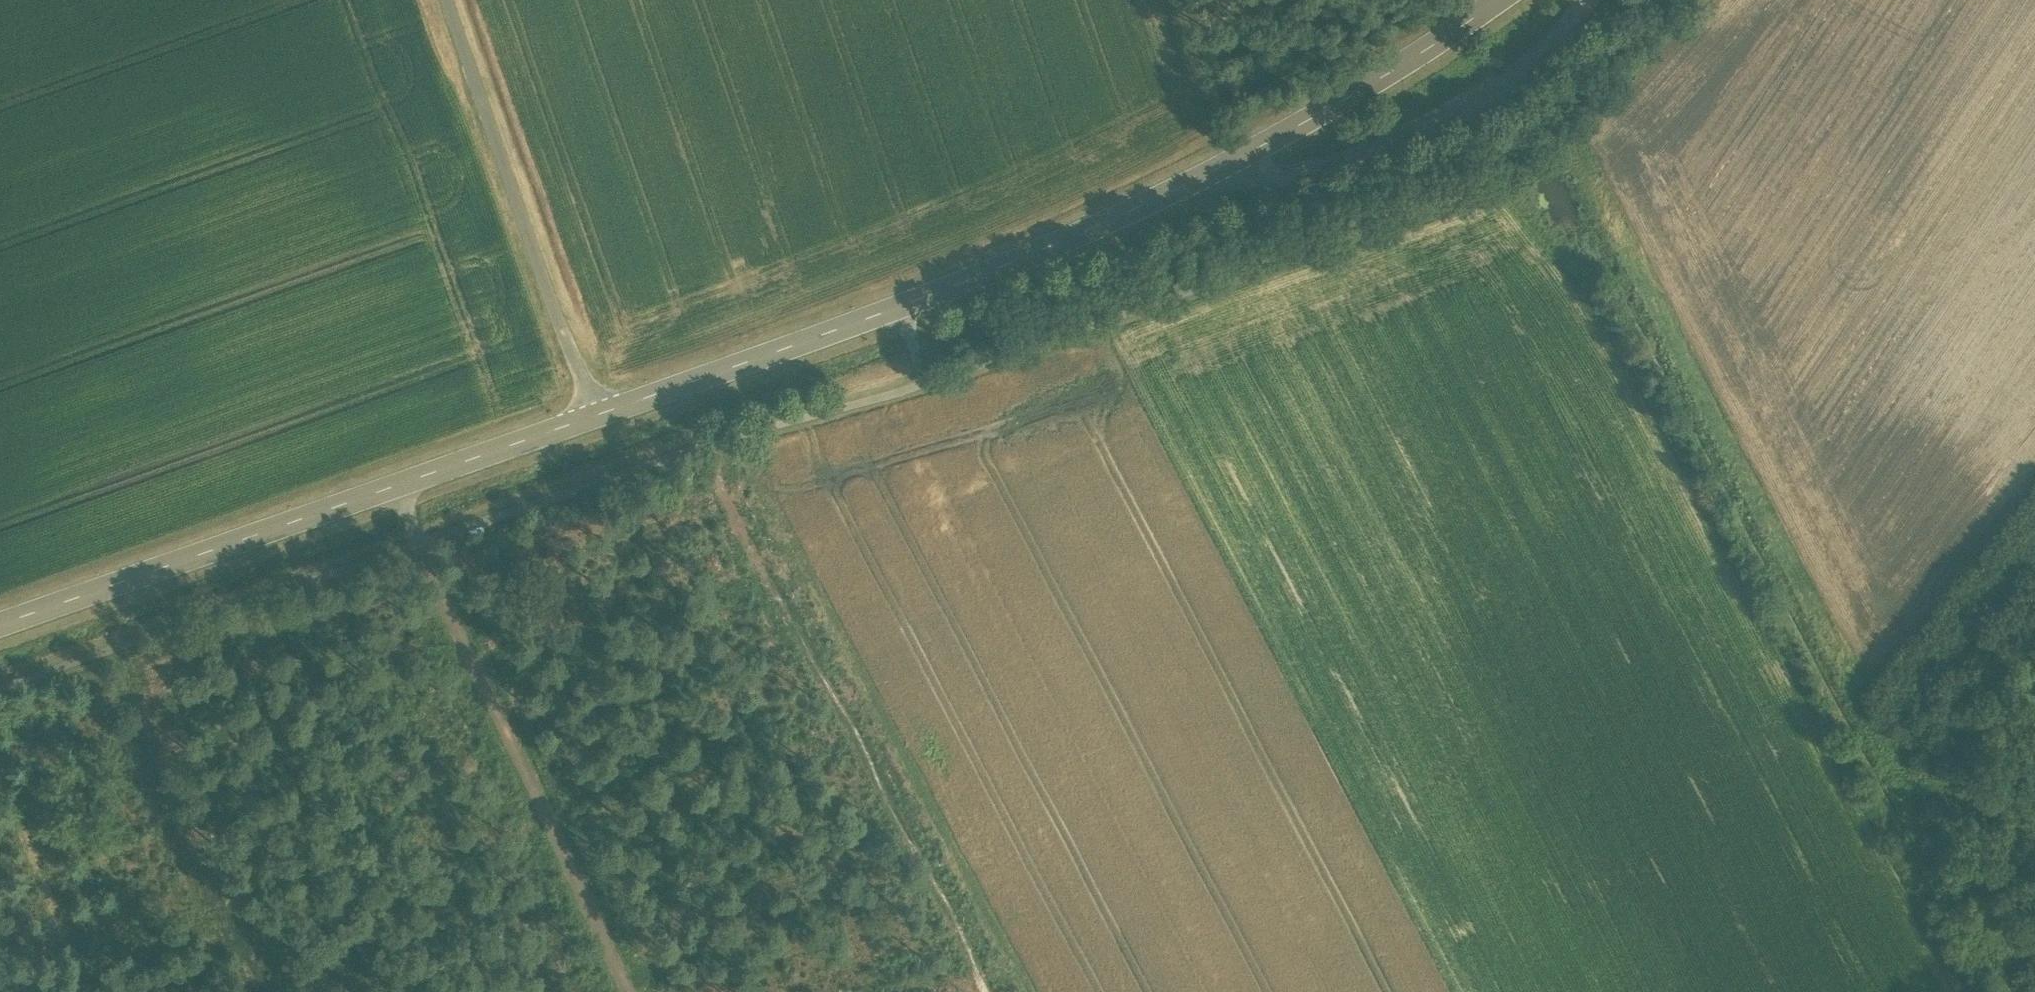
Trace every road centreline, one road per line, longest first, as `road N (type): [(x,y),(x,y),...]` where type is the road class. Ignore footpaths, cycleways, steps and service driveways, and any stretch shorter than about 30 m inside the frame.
road 1 (secondary): [(1500,0),(1315,118),(1103,227),(599,417)]
road 2 (secondary): [(599,417),(0,627)]
road 3 (track): [(721,439),(994,991)]
road 4 (unclassified): [(448,0),(599,417)]
road 5 (track): [(647,991),(492,658)]
road 6 (track): [(492,658),(788,583)]

